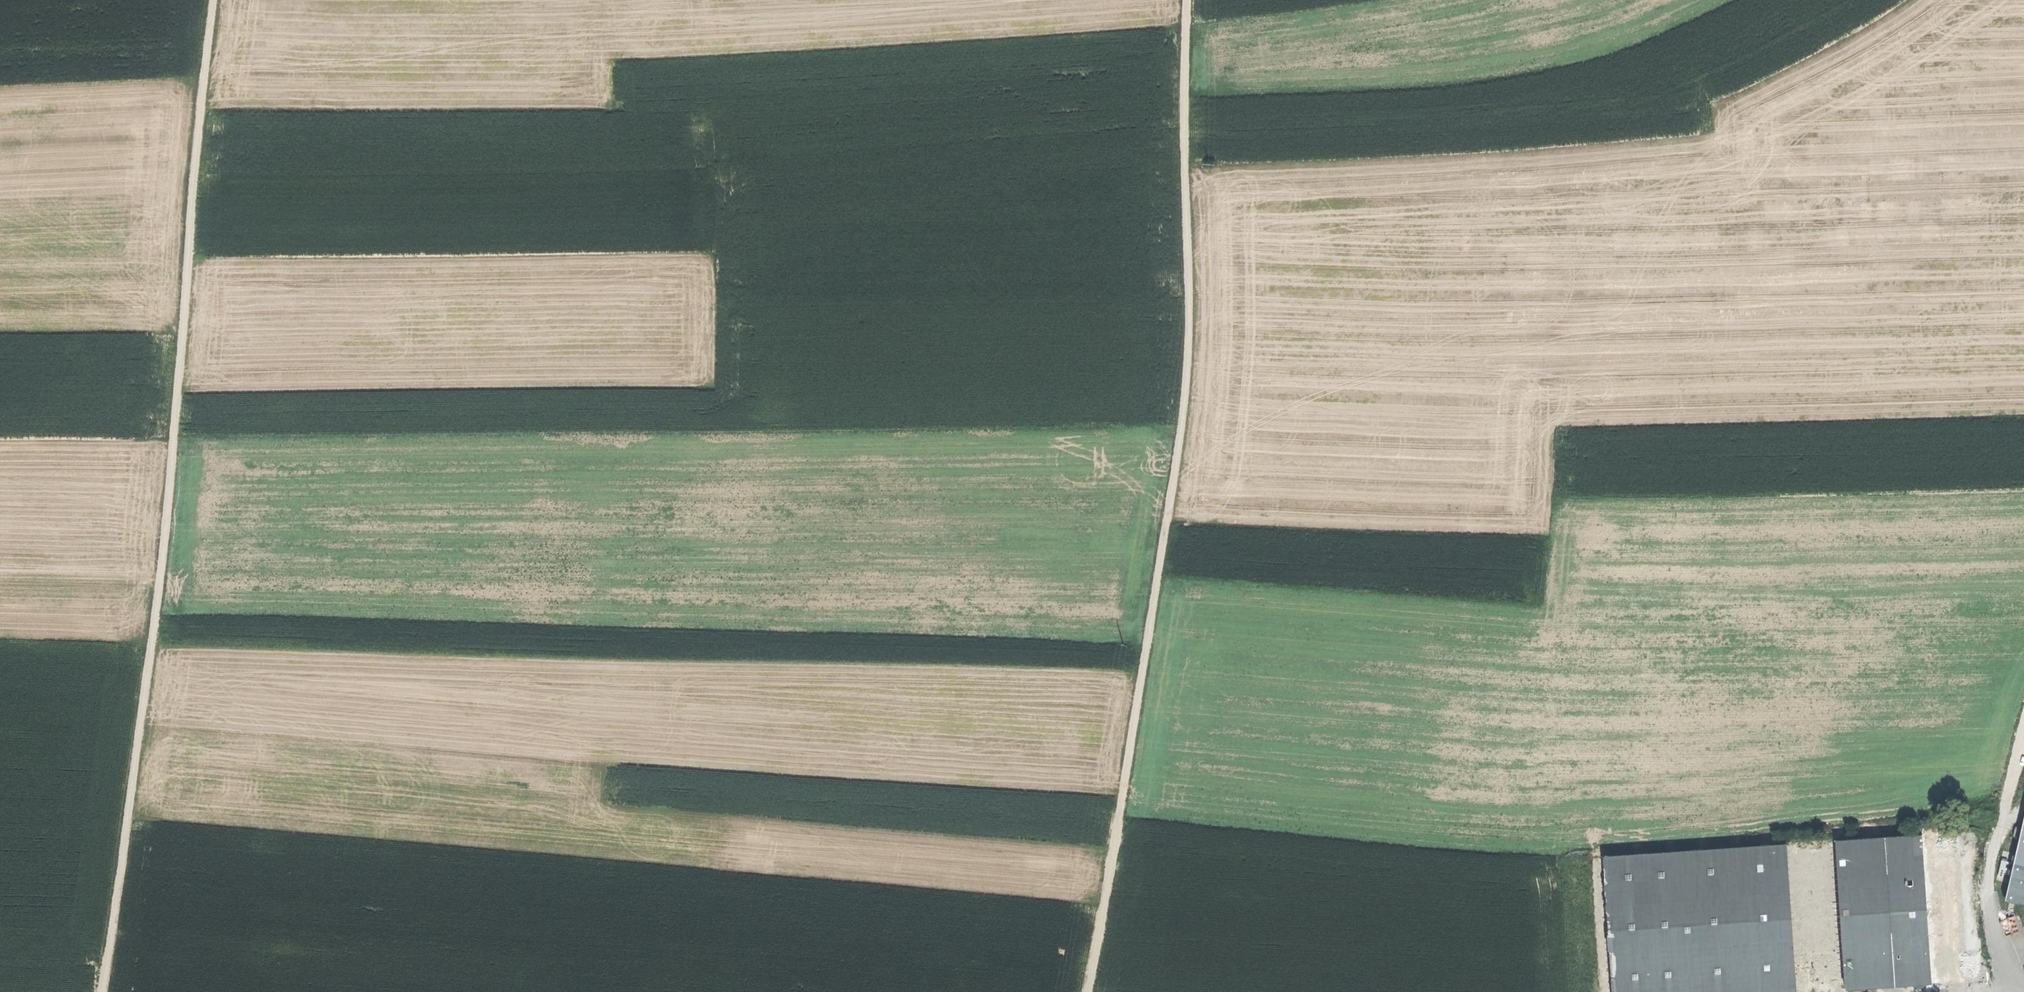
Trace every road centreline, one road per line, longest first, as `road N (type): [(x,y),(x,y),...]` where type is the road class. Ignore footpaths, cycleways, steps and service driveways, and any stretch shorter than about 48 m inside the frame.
road 1 (track): [(1091,991),(1190,411),(1190,0)]
road 2 (track): [(108,991),(159,606),(213,0)]
road 3 (track): [(2023,734),(1992,840),(1989,902)]

